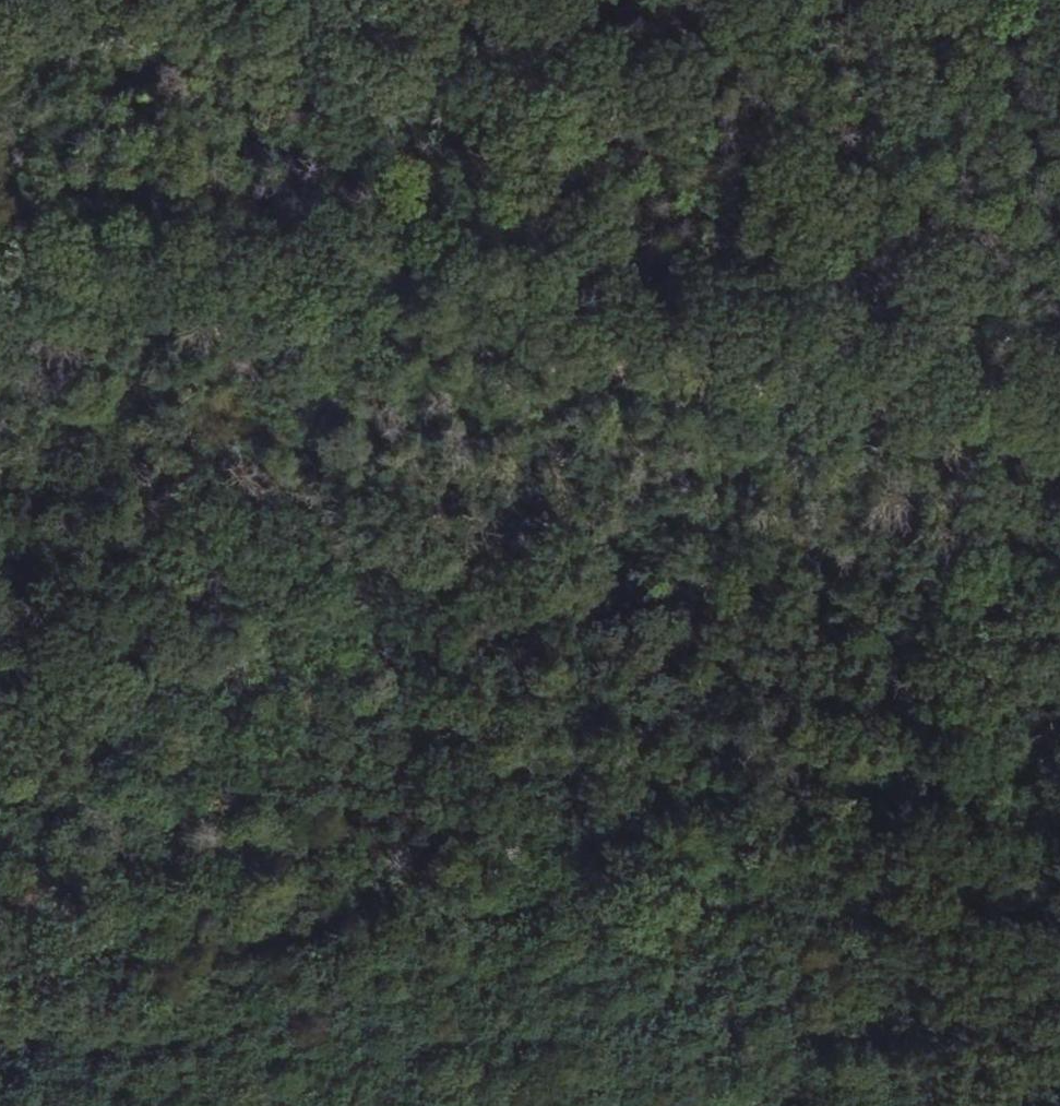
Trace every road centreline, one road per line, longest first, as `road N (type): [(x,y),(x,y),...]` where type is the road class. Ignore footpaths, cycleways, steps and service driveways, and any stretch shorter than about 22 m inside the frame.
road 1 (track): [(0,284),(142,298),(264,358),(337,348),(443,349),(857,410),(1059,378)]
road 2 (track): [(1059,977),(898,921),(726,905),(583,903),(0,978)]

